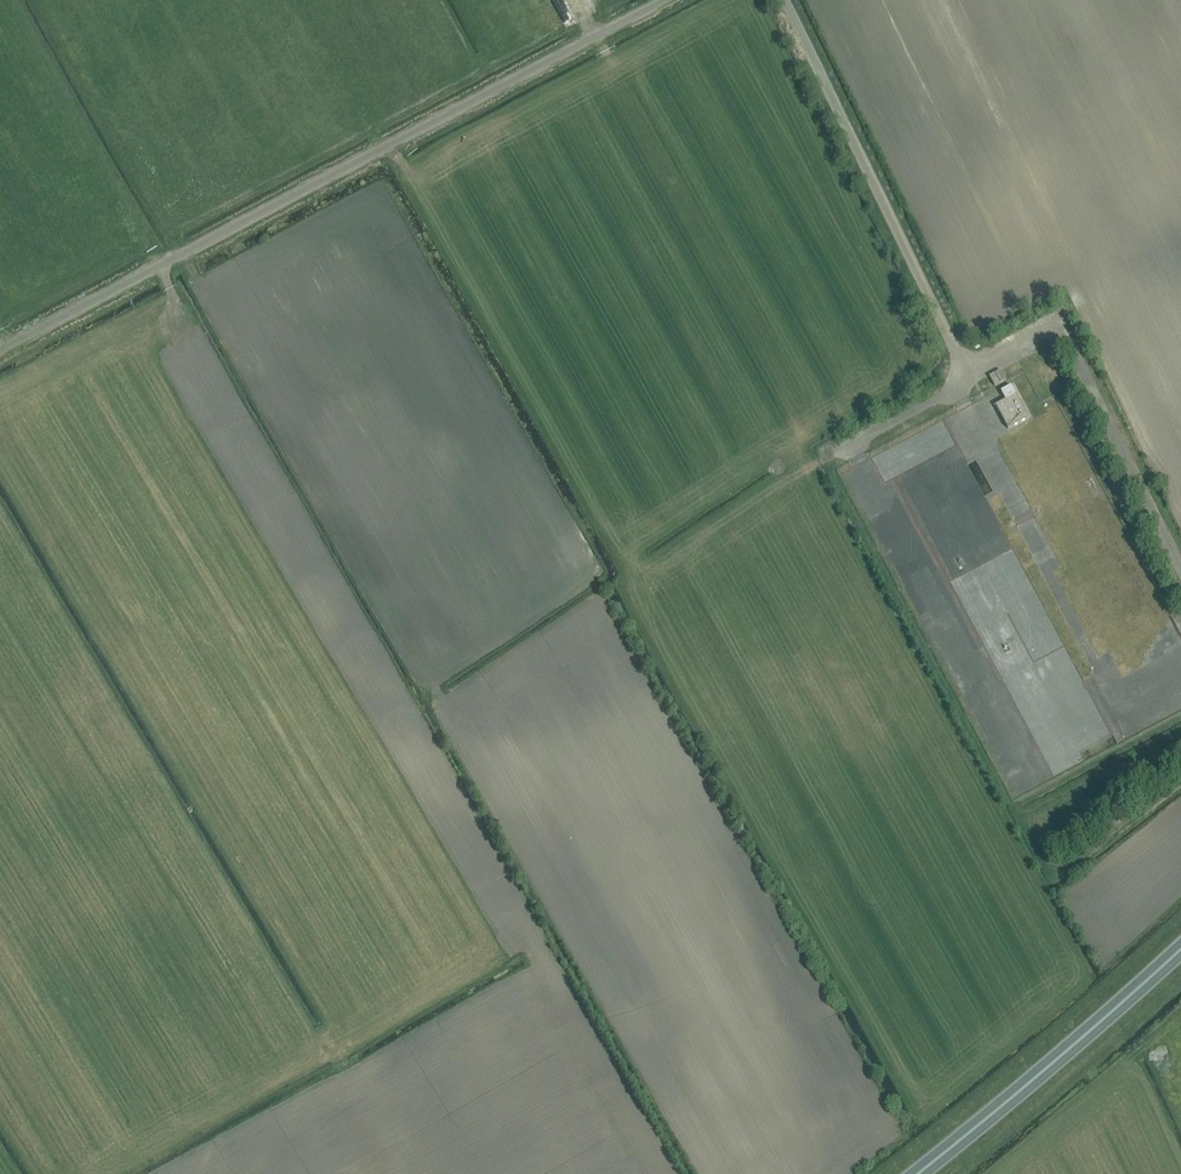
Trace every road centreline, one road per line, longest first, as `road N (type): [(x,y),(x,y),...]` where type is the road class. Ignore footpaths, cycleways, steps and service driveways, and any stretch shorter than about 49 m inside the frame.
road 1 (unclassified): [(0,350),(664,0)]
road 2 (trunk): [(917,1173),(1180,948)]

